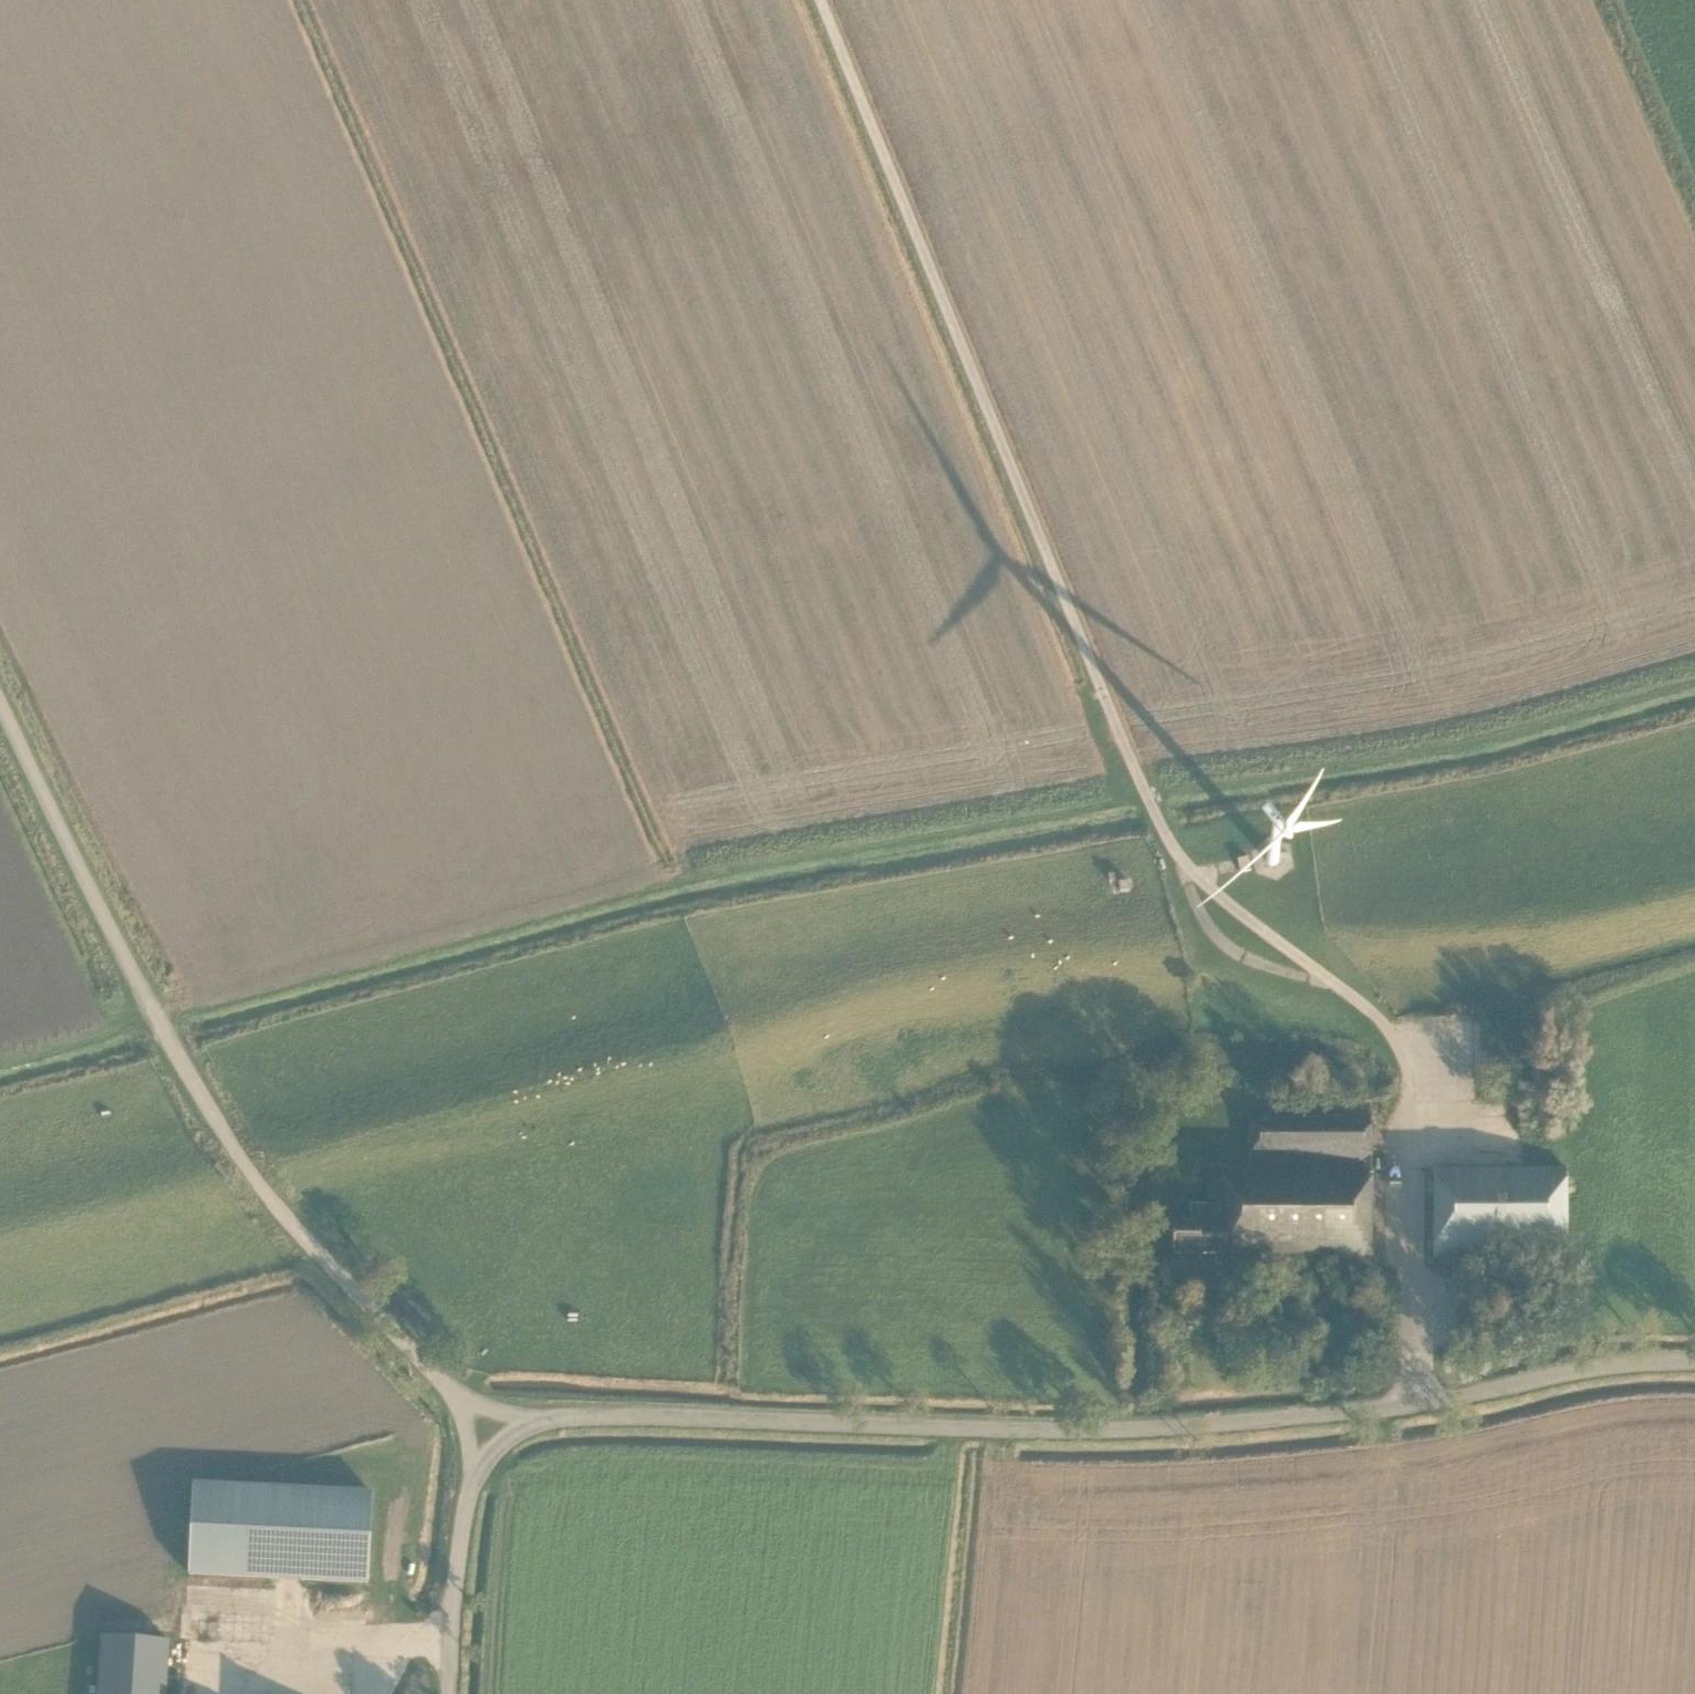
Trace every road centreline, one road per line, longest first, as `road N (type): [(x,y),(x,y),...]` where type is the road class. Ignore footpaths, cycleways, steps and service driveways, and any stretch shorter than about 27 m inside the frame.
road 1 (unclassified): [(534,1422),(1049,1436),(1220,1429),(1387,1410),(1627,1363),(1694,1363)]
road 2 (unclassified): [(0,702),(181,1069),(275,1210),(455,1395)]
road 3 (unclassified): [(469,1482),(450,1693)]

